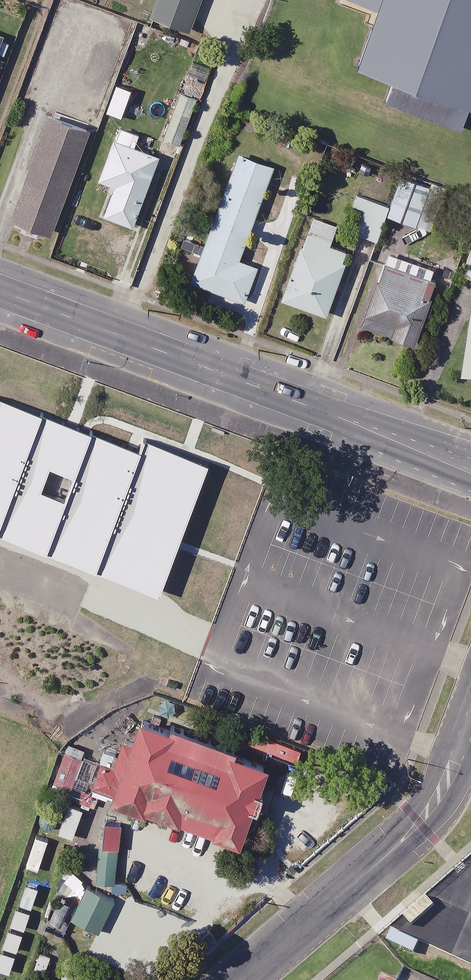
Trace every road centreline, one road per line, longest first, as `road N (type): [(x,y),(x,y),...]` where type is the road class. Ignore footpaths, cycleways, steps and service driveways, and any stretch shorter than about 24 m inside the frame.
road 1 (tertiary): [(0,291),(470,466)]
road 2 (residential): [(470,737),(406,841),(230,979)]

